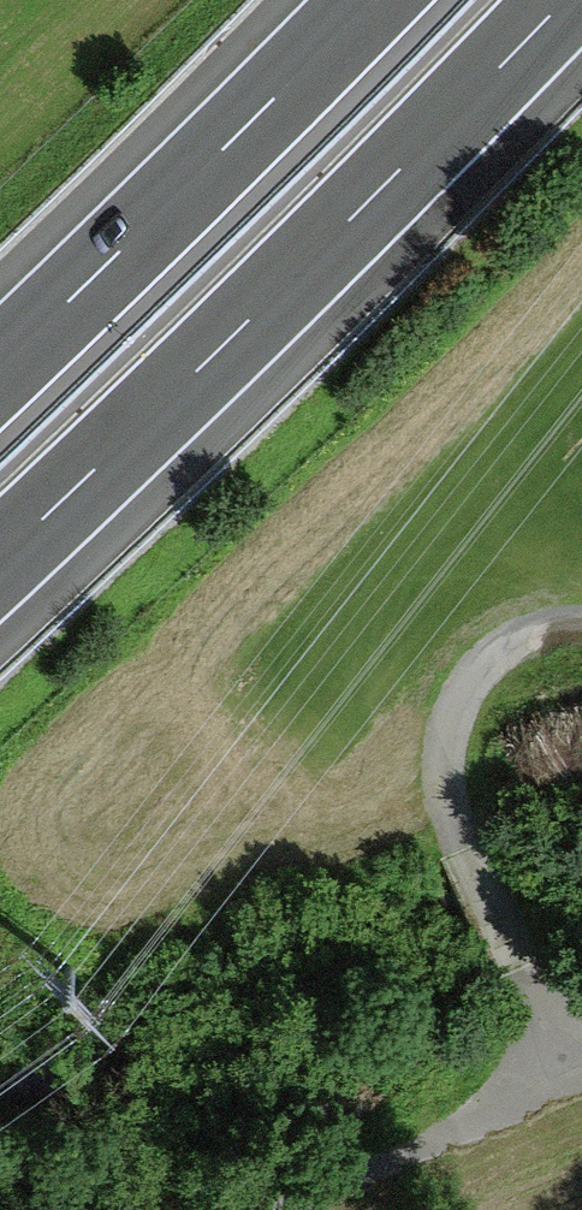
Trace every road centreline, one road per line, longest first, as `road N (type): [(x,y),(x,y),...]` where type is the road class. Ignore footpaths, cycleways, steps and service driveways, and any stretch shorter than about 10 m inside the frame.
road 1 (motorway): [(0,538),(462,93),(548,0)]
road 2 (track): [(563,1062),(466,858),(442,776),(447,712),(484,655),(544,624),(581,624)]
road 3 (motorway): [(360,0),(0,366)]
road 4 (track): [(246,1209),(563,1062)]

